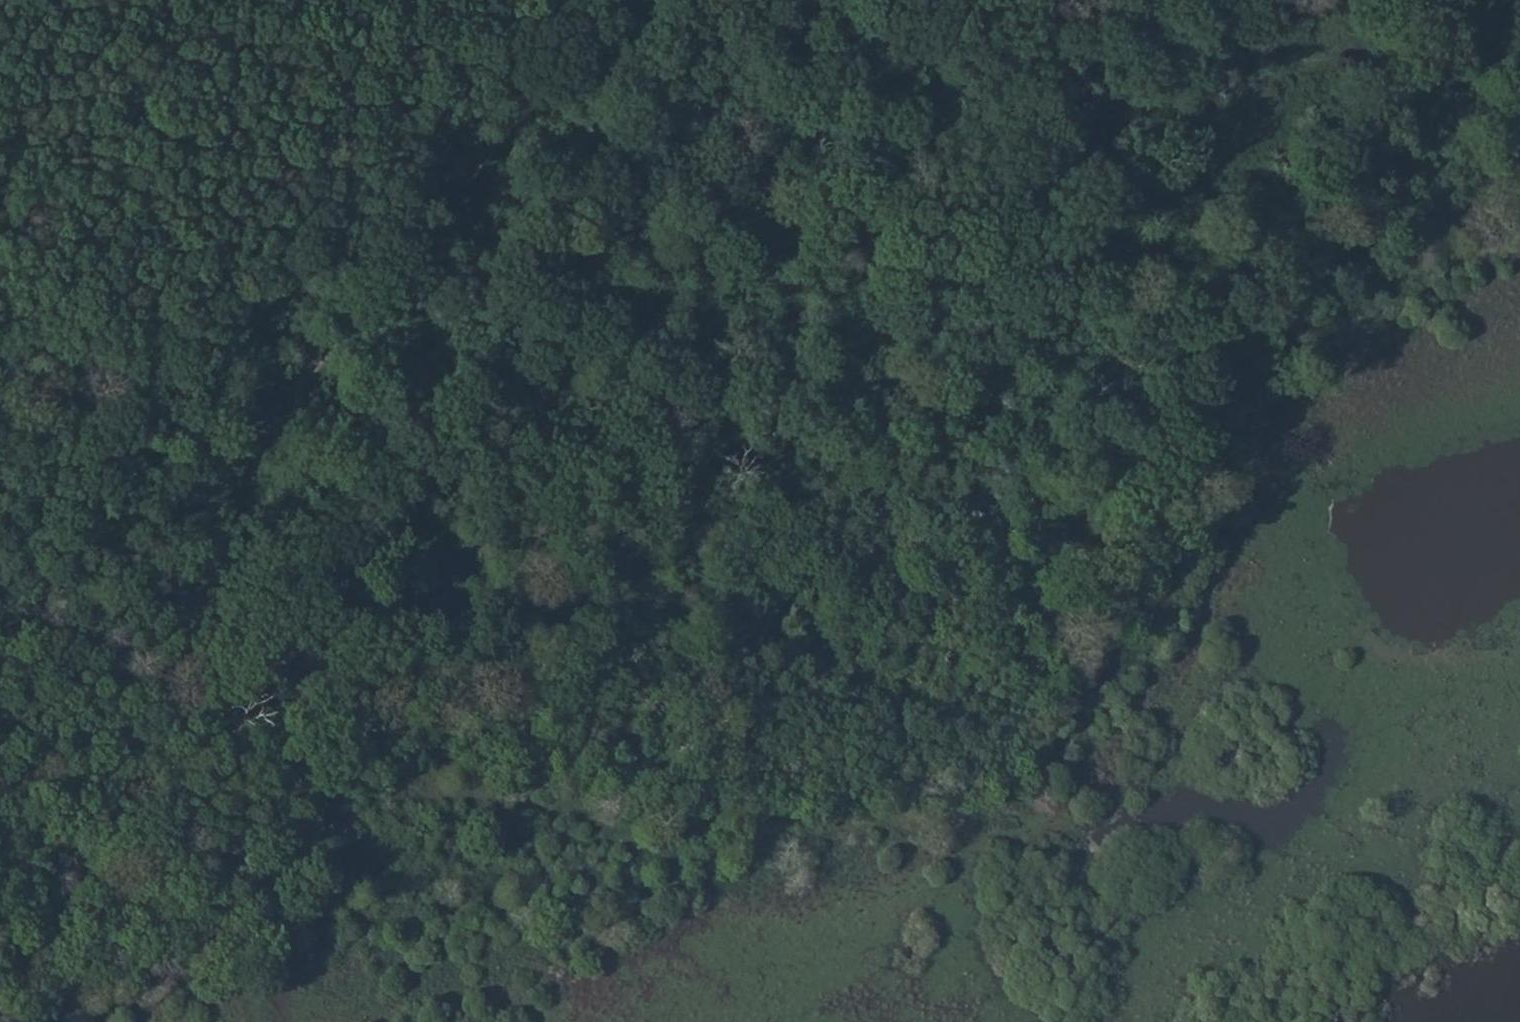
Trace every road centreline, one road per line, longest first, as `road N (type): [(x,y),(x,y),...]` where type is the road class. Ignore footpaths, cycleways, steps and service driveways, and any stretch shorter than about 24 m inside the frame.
road 1 (track): [(623,0),(260,445)]
road 2 (track): [(0,792),(110,739),(177,562),(260,445)]

